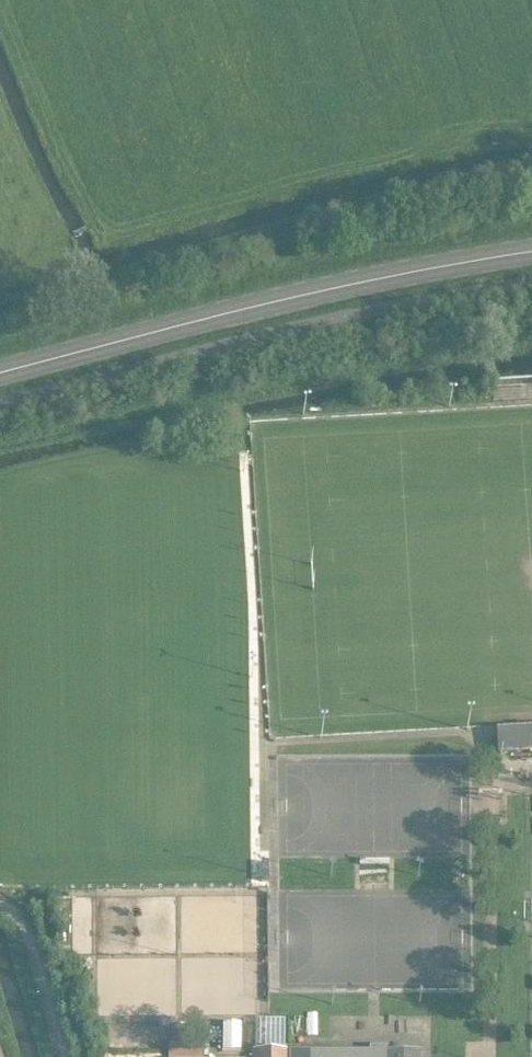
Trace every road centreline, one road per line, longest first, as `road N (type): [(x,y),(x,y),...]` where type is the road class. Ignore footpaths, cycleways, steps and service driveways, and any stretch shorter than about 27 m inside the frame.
road 1 (secondary): [(0,372),(263,303),(531,252)]

